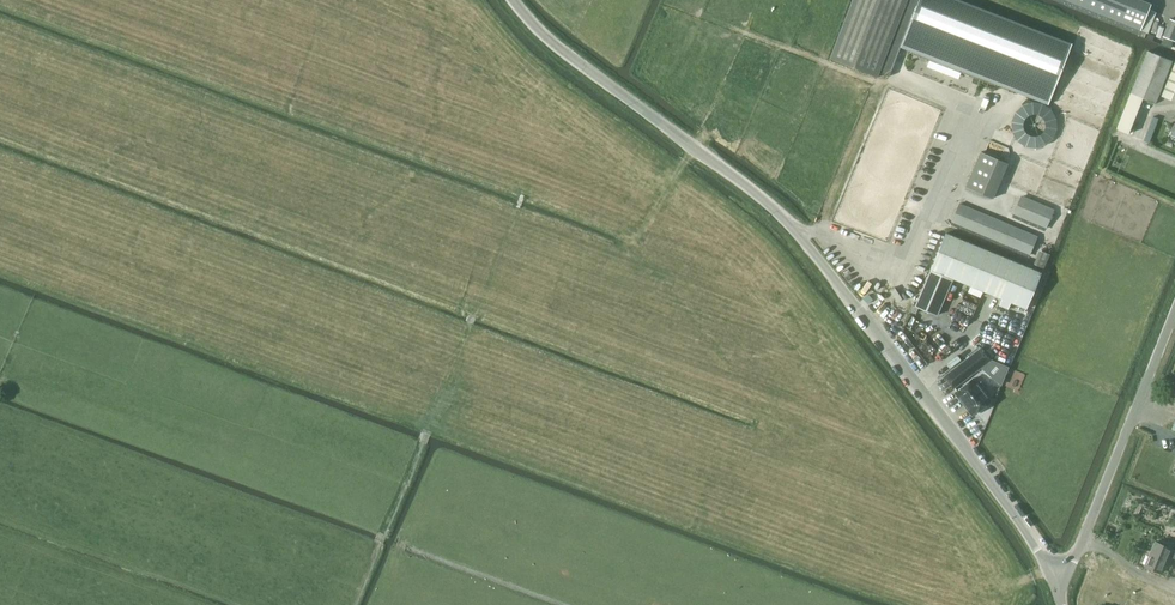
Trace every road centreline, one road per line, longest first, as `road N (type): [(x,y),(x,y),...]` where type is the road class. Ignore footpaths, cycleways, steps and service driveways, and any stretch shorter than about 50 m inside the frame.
road 1 (unclassified): [(1054,575),(800,236),(694,146),(549,43),(514,0)]
road 2 (track): [(648,205),(619,215),(586,211),(10,0)]
road 3 (track): [(712,126),(622,250),(478,309),(354,604)]
road 4 (unclassified): [(1054,575),(1070,561),(1174,308)]

